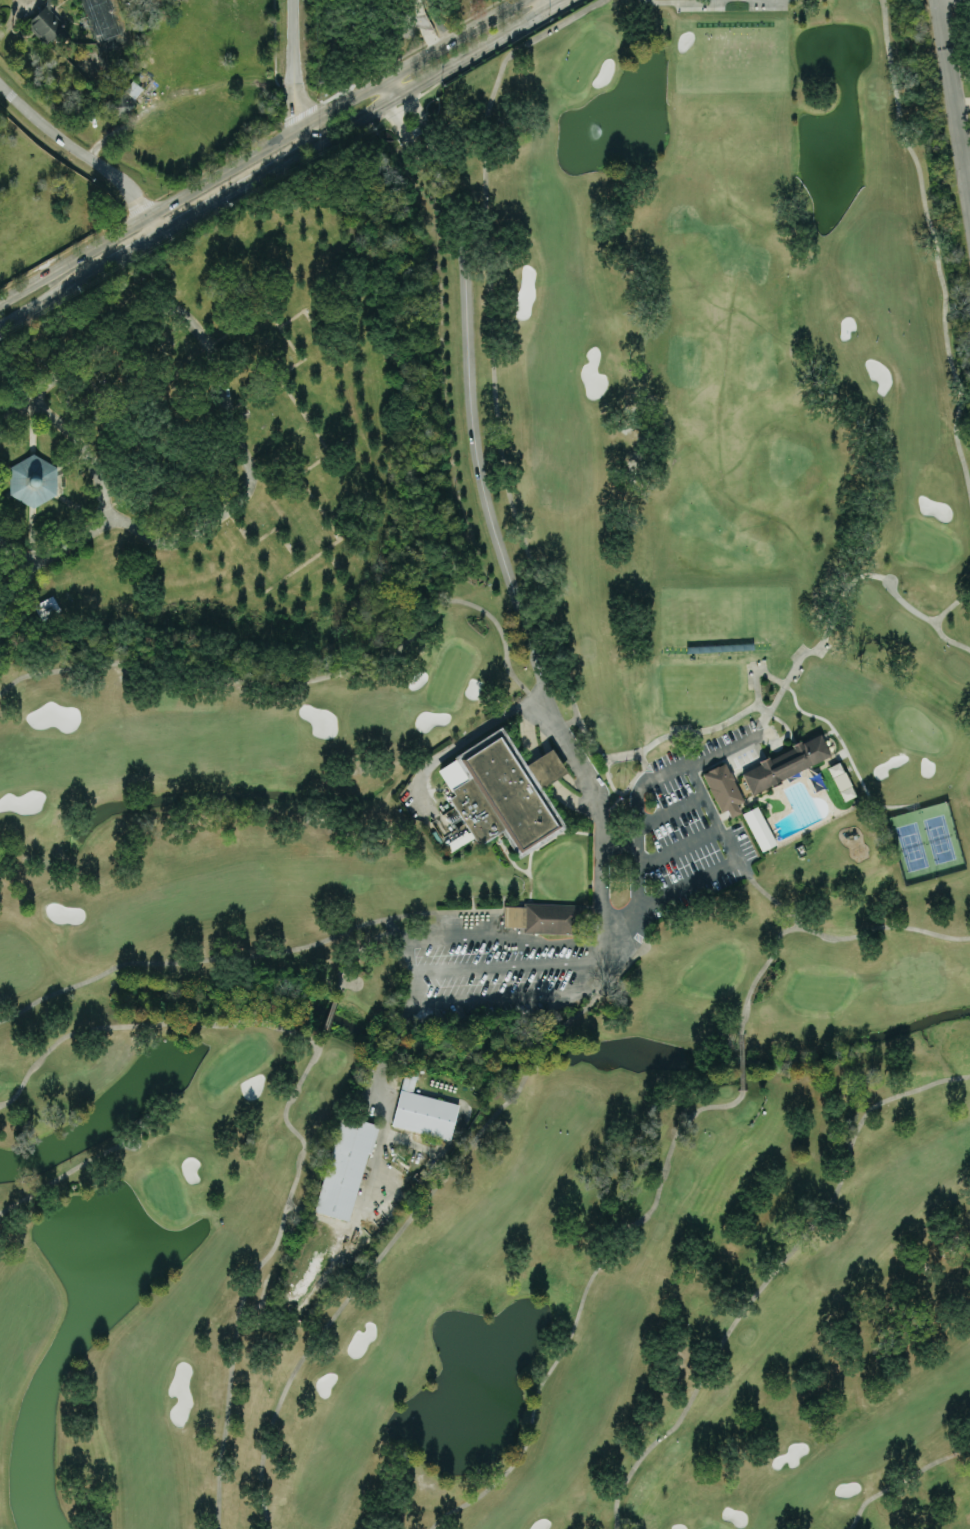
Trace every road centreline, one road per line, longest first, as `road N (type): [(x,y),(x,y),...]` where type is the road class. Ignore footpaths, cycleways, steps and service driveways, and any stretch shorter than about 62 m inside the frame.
road 1 (secondary): [(517,0),(0,299)]
road 2 (residential): [(156,232),(119,178),(0,83)]
road 3 (residential): [(936,0),(969,203)]
road 4 (secondary): [(0,324),(168,226)]
road 5 (secondary): [(396,96),(561,0)]
road 6 (secondary): [(168,226),(310,145)]
road 7 (tertiary): [(310,145),(298,126),(297,0)]

